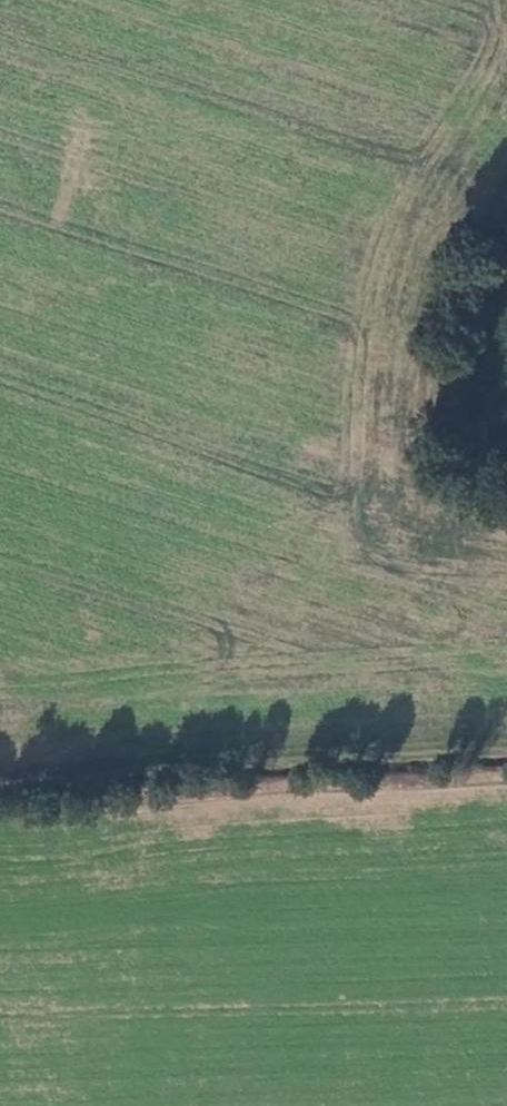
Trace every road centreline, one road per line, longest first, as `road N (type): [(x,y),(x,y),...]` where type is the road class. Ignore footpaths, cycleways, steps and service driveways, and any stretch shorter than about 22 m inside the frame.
road 1 (track): [(0,770),(506,740)]

